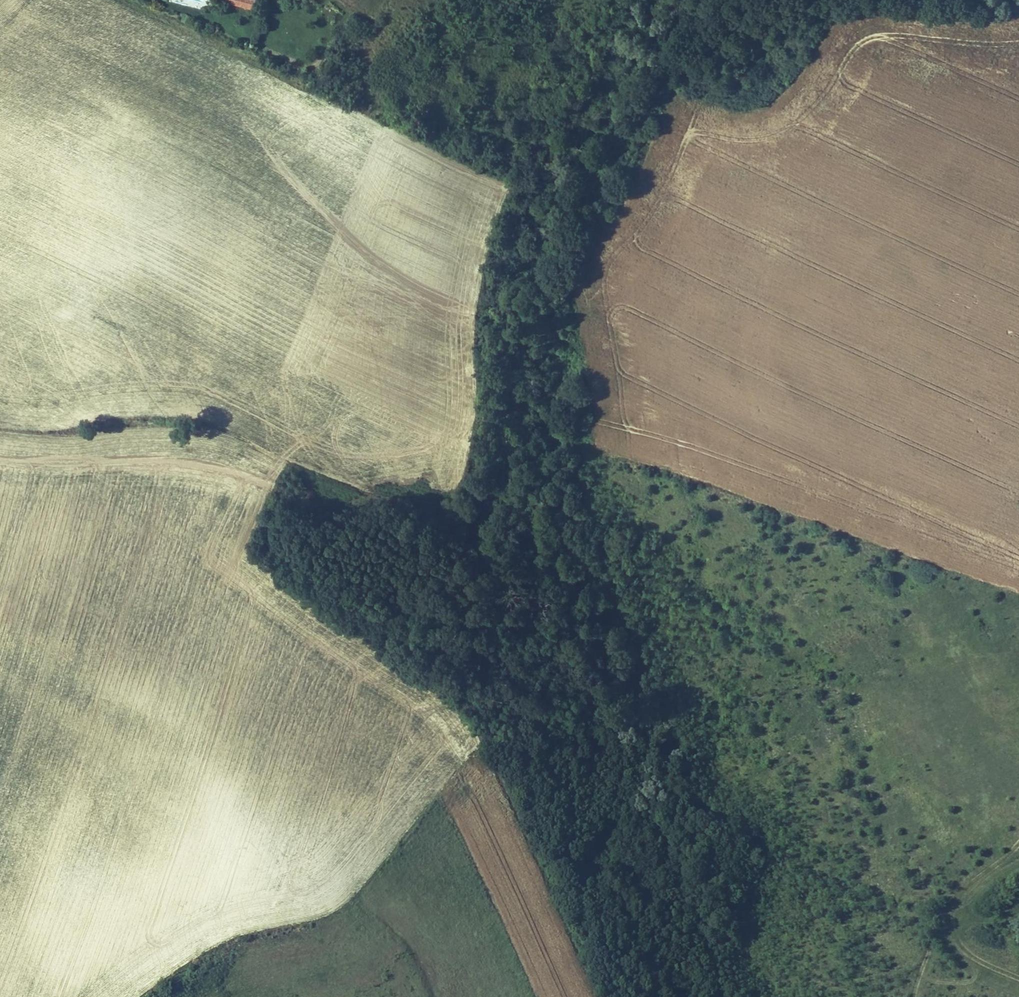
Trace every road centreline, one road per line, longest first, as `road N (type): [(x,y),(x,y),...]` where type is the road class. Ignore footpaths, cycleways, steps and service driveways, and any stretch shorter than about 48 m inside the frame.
road 1 (track): [(953,933),(953,902),(969,880),(1018,842)]

